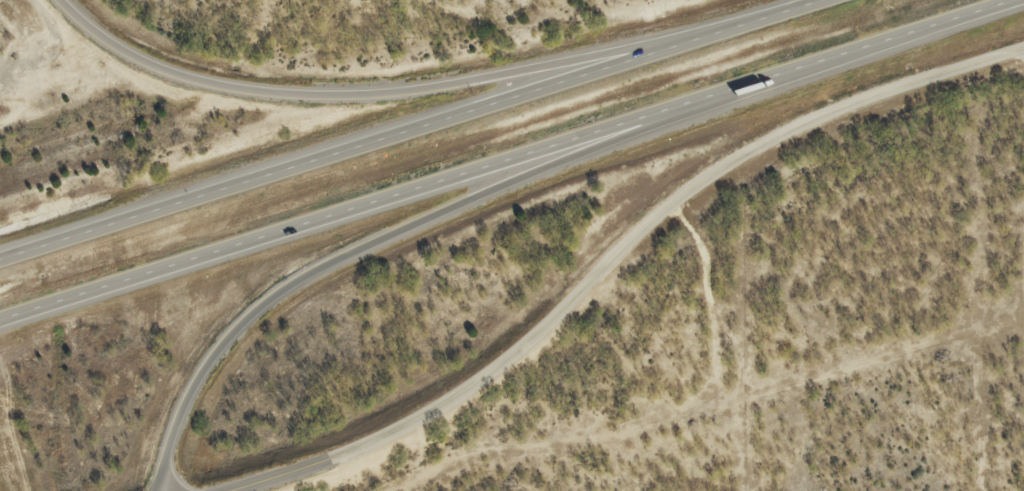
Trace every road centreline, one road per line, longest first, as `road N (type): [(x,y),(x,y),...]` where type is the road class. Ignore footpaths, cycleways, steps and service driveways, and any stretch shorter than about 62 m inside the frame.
road 1 (motorway): [(0,327),(1012,0)]
road 2 (tertiary): [(216,490),(484,395),(675,200),(747,150),(866,98),(1023,49)]
road 3 (motorway): [(811,0),(0,252)]
road 4 (motorway): [(164,490),(174,438),(213,356),(302,273),(435,210),(639,140),(805,65)]
road 5 (motorway): [(671,44),(379,104),(283,100),(151,68),(95,36),(61,0)]

